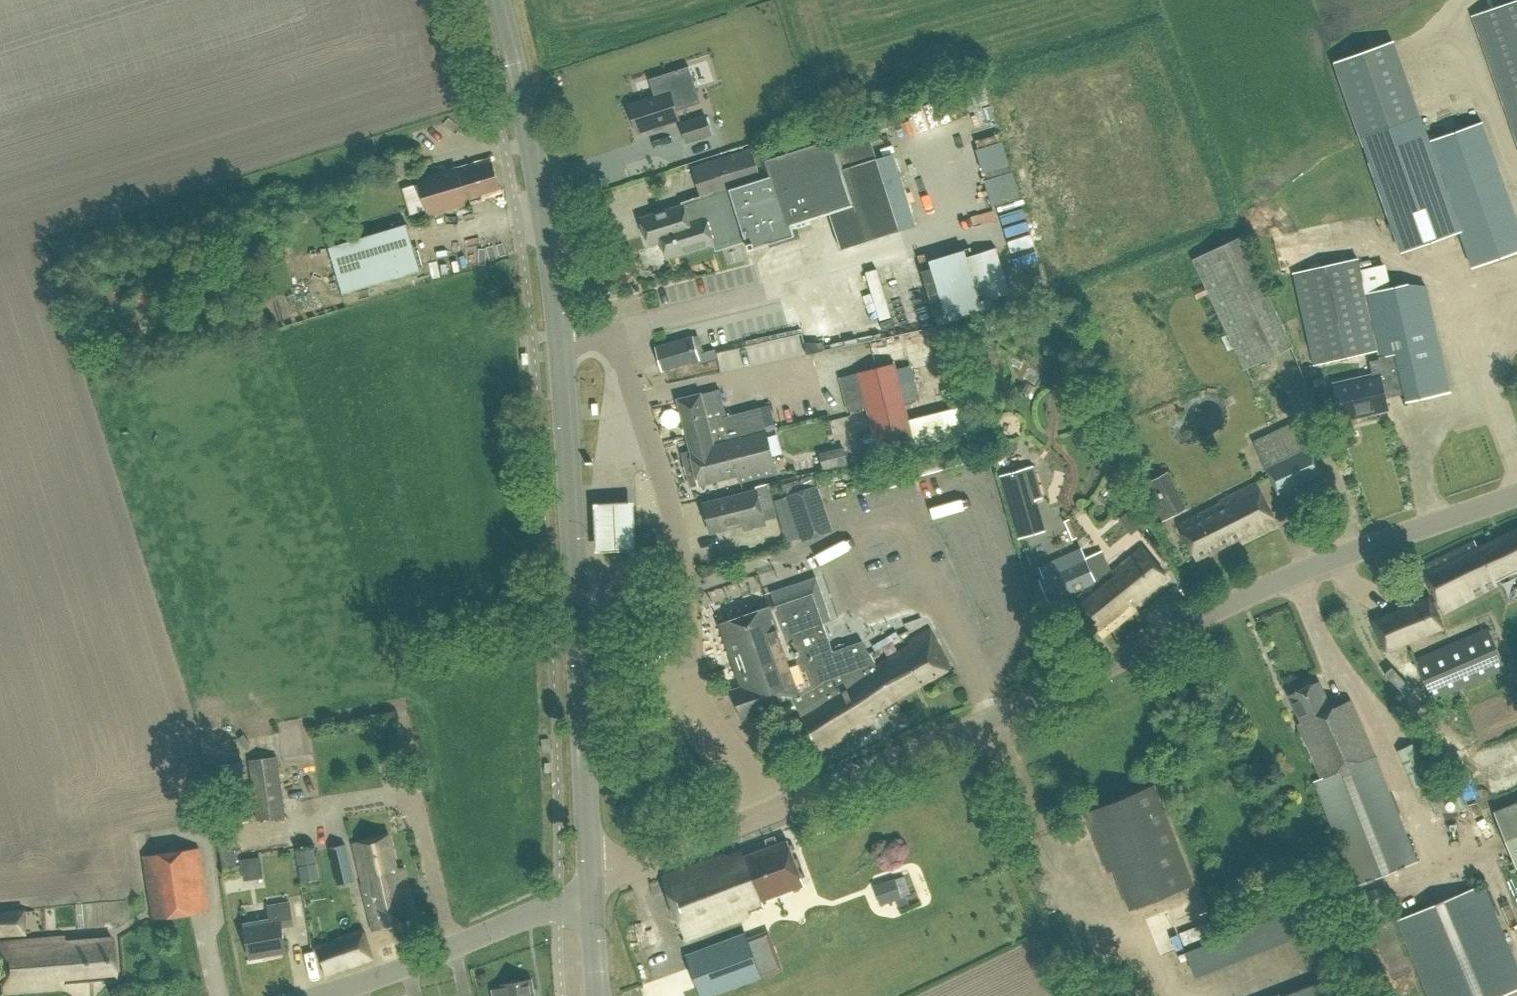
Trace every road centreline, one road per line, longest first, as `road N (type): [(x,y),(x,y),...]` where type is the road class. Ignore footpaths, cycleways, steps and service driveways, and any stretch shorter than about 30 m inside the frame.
road 1 (unclassified): [(781,808),(999,716),(1325,561),(1516,495)]
road 2 (unclassified): [(781,808),(718,728),(694,678),(676,538),(616,340),(561,337)]
road 3 (primary): [(588,892),(561,337)]
road 4 (primary): [(561,337),(541,195),(495,0)]
road 5 (unclassified): [(311,995),(588,892)]
road 6 (unclassified): [(588,892),(781,808)]

